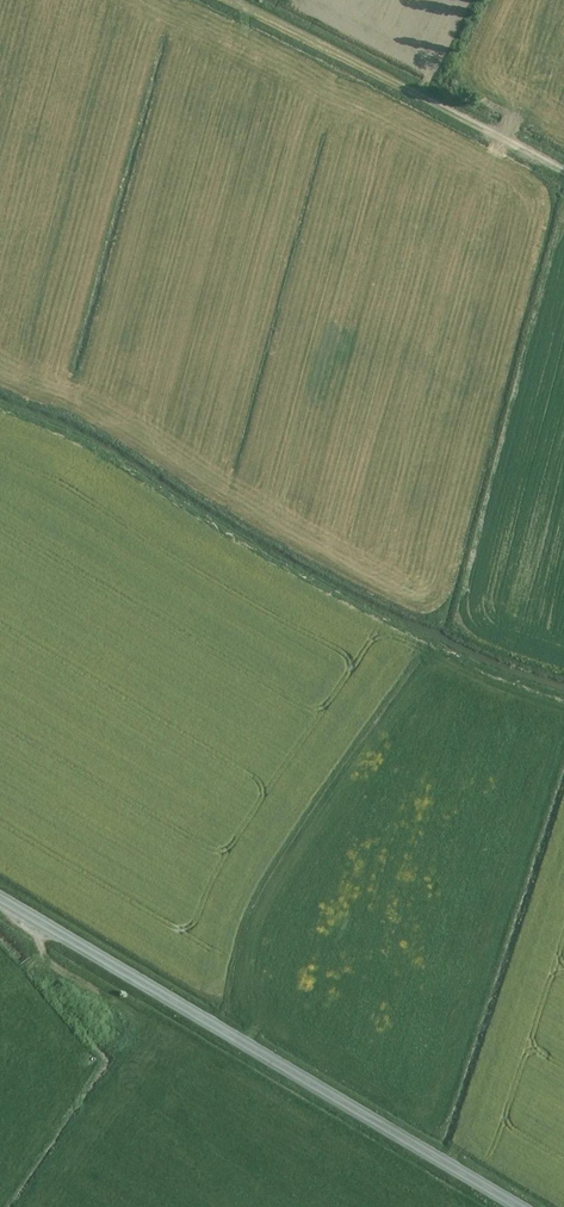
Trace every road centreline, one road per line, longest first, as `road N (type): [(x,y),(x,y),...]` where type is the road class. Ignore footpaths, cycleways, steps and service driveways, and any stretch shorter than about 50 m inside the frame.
road 1 (secondary): [(0,897),(521,1206)]
road 2 (track): [(563,174),(222,0)]

